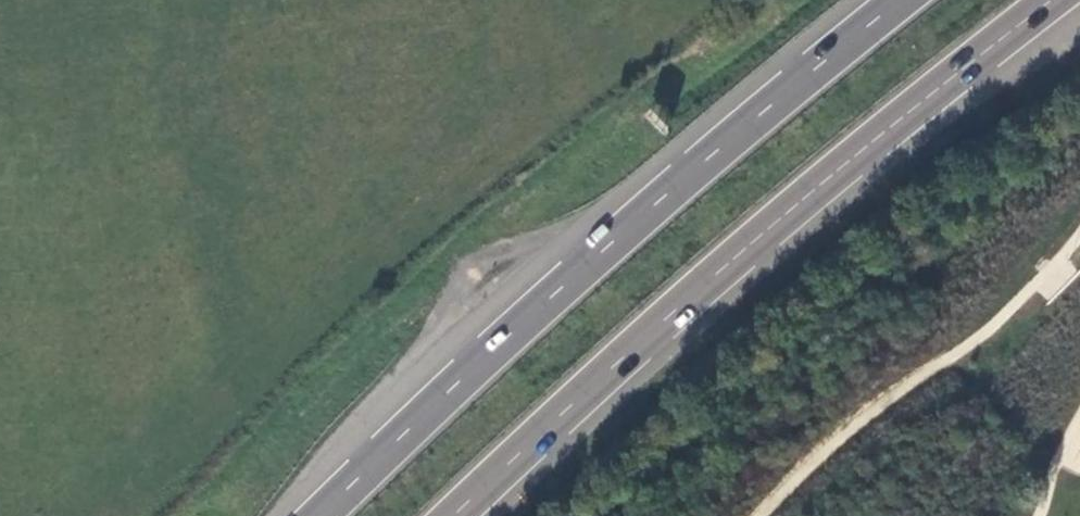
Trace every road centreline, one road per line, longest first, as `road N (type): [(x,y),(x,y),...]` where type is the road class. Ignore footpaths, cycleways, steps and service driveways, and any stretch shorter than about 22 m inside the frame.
road 1 (trunk): [(455,515),(718,274),(1052,0)]
road 2 (trunk): [(900,0),(692,171),(321,515)]

